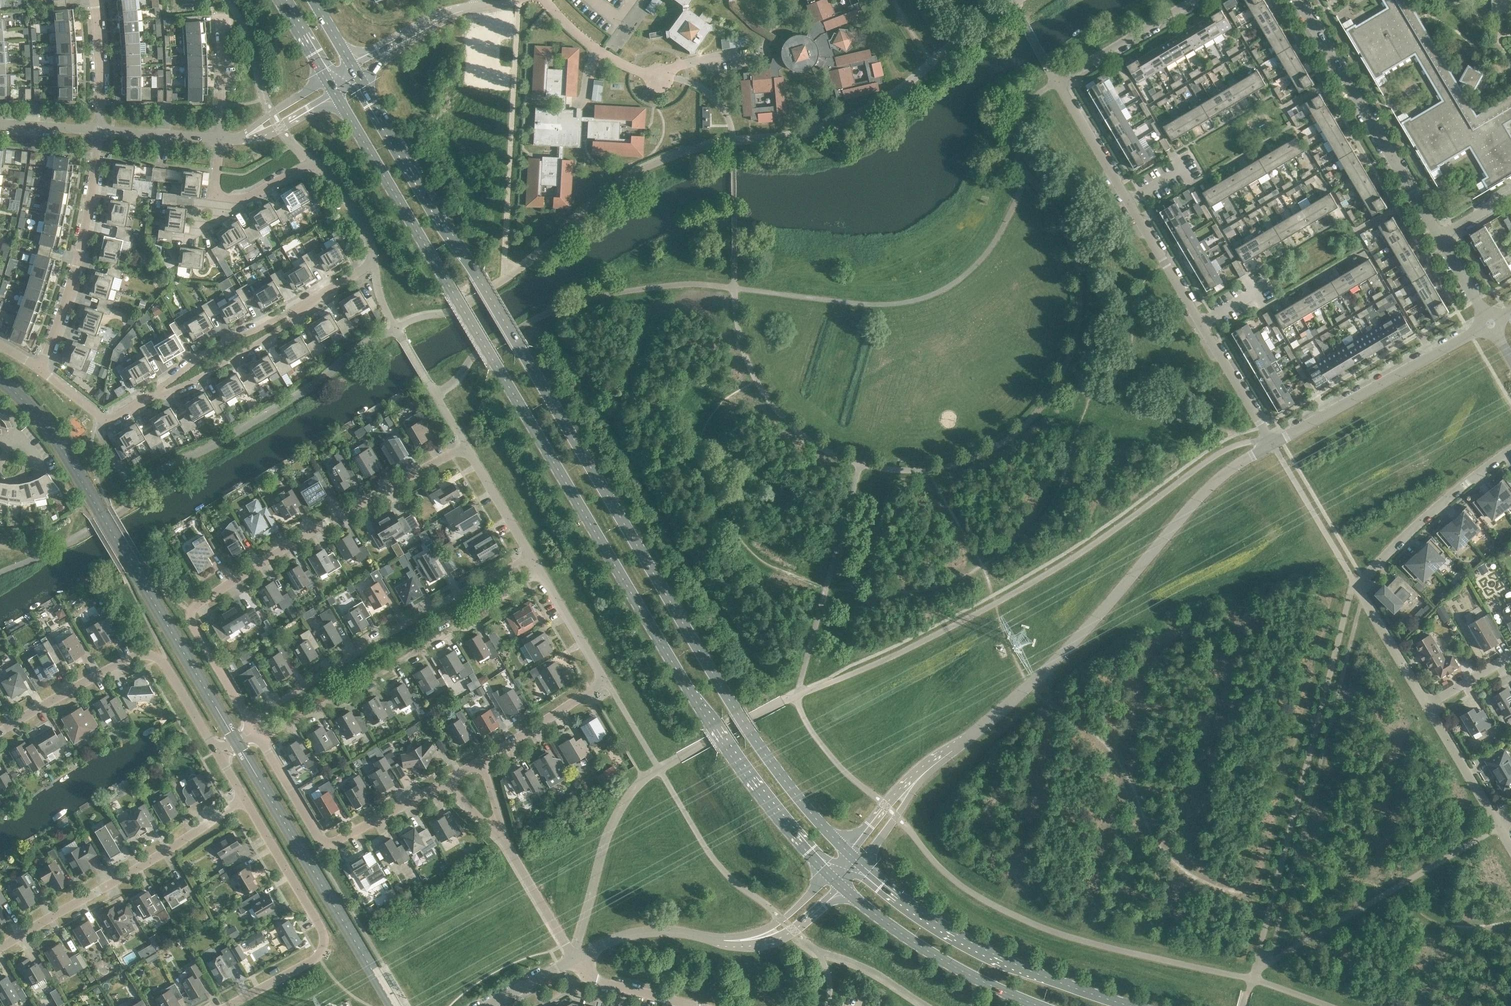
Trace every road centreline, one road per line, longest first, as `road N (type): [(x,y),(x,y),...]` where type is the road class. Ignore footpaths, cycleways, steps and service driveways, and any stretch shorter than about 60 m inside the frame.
road 1 (secondary): [(336,94),(676,667),(780,820),(828,873)]
road 2 (secondary): [(849,853),(751,733),(361,79)]
road 3 (residential): [(1272,446),(1057,84),(1198,0)]
road 4 (unclassified): [(906,790),(1074,644),(1215,484),(1272,446)]
road 5 (residential): [(254,731),(193,625),(194,613),(465,444)]
road 6 (residential): [(1510,454),(1437,511),(1359,589),(1430,708)]
road 7 (residential): [(529,554),(260,712),(254,731)]
road 8 (residential): [(254,731),(279,733),(540,572)]
road 9 (residential): [(296,312),(371,263),(355,209),(335,179),(313,161),(223,209)]
road 10 (secondary): [(1134,1005),(991,956),(860,864)]
road 11 (residential): [(218,754),(152,656),(134,656),(0,736)]
road 12 (residential): [(0,947),(244,802)]
road 13 (unclassified): [(1298,0),(1439,239)]
road 14 (residential): [(229,1005),(317,959),(321,946),(244,802)]
road 15 (residential): [(482,759),(606,683),(540,572)]
road 16 (residential): [(254,731),(325,843),(337,844),(441,786)]
road 17 (unclassified): [(1272,446),(1489,325)]
road 18 (residential): [(41,366),(86,236),(101,129)]
road 19 (unclassified): [(546,0),(563,26),(602,54),(652,73),(759,51)]
road 20 (secondary): [(841,886),(974,979),(1040,1005)]
road 21 (unclassified): [(575,958),(645,932),(760,938)]
road 22 (residential): [(296,312),(218,343),(148,399)]
road 23 (residential): [(148,399),(230,365),(296,312)]
road 24 (unclassified): [(575,958),(500,837)]
road 25 (residential): [(1430,708),(1501,829)]
road 26 (residential): [(101,129),(93,0)]
road 27 (residential): [(148,399),(105,417),(41,366)]
road 28 (residential): [(529,554),(465,444)]
road 29 (unclassified): [(685,1005),(615,988),(575,958)]

